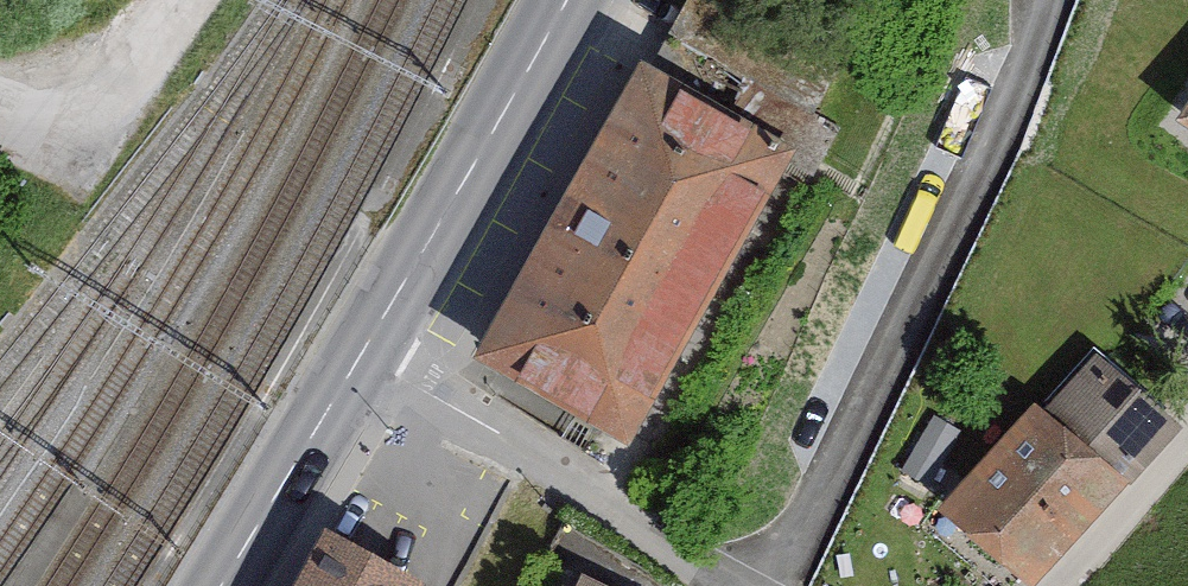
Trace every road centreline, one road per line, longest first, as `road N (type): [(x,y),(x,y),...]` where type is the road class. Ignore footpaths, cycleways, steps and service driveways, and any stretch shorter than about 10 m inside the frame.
road 1 (residential): [(358,356),(514,442),(726,585)]
road 2 (secondary): [(564,0),(358,356)]
road 3 (secondary): [(358,356),(221,585)]
road 4 (residential): [(1058,585),(1187,440)]

